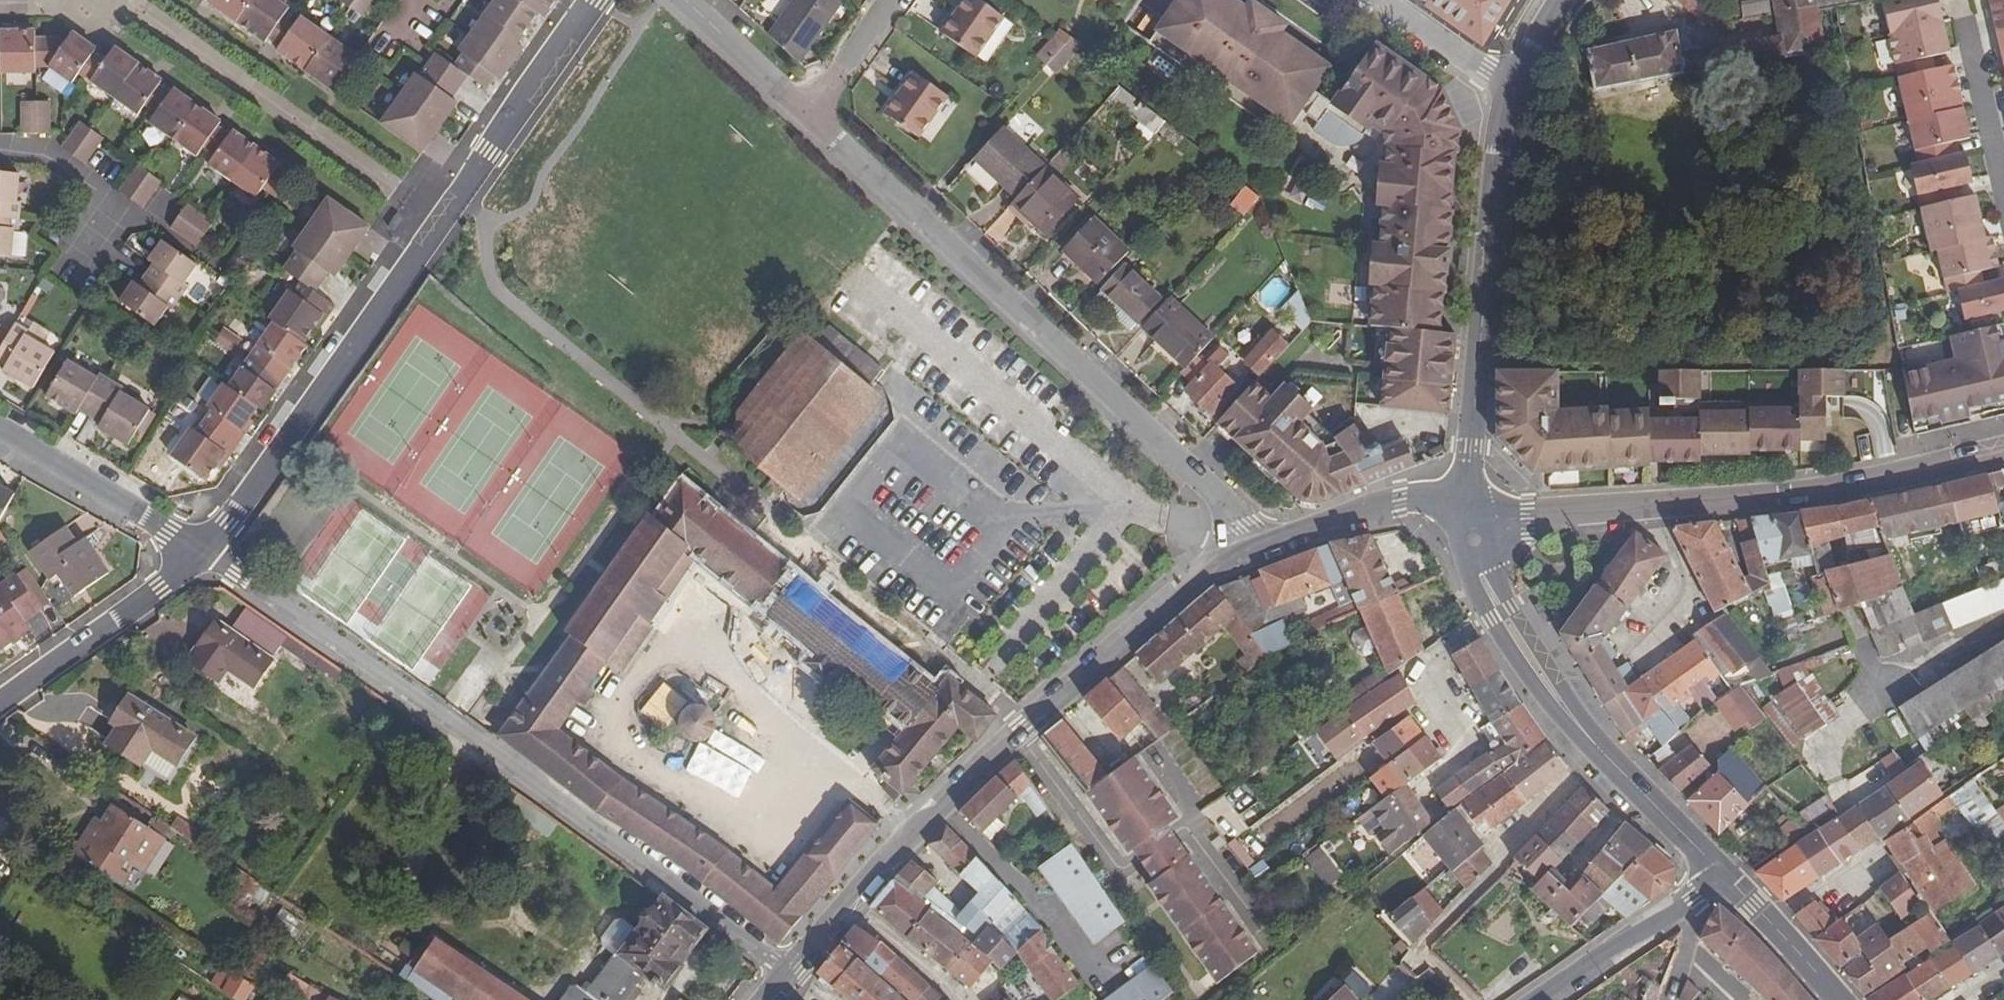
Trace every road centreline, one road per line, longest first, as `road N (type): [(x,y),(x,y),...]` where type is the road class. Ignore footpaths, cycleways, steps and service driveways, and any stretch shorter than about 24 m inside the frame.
road 1 (residential): [(787,972),(197,551)]
road 2 (residential): [(591,0),(228,521),(197,551)]
road 3 (residential): [(1252,553),(1219,496),(814,115)]
road 4 (tertiary): [(1475,541),(1469,449),(1506,88)]
road 5 (tertiary): [(1645,507),(1860,484),(2003,451)]
road 6 (residential): [(1472,999),(1420,948),(1500,869),(1503,846),(1601,754)]
road 7 (tertiary): [(1475,541),(1431,499),(1399,499),(1252,553)]
road 8 (tertiary): [(1601,754),(1475,541)]
road 9 (residential): [(197,551),(156,590),(0,699)]
road 10 (tertiary): [(1020,734),(846,904)]
road 11 (tertiary): [(1252,553),(1203,573),(1064,696)]
road 12 (residential): [(0,433),(197,551)]
road 13 (residential): [(78,266),(120,205),(45,153),(0,150)]
road 14 (residential): [(2003,213),(1963,26)]
road 15 (tertiary): [(1475,541),(1497,518),(1645,507)]
road 16 (tertiary): [(1491,620),(1554,713),(1601,754)]
road 17 (tertiary): [(1537,999),(1684,906)]
road 18 (residential): [(814,115),(685,0)]
road 19 (residential): [(1123,872),(1020,734)]
road 20 (residential): [(1491,620),(1425,663),(1463,736)]
road 21 (residential): [(1645,507),(1685,582),(1641,641)]
road 22 (residential): [(1506,88),(1379,0)]
road 23 (residential): [(965,999),(846,904)]
road 24 (residential): [(894,0),(814,115)]
road 25 (residential): [(1768,923),(1877,845)]
road 26 (tertiary): [(1724,875),(1636,789)]

